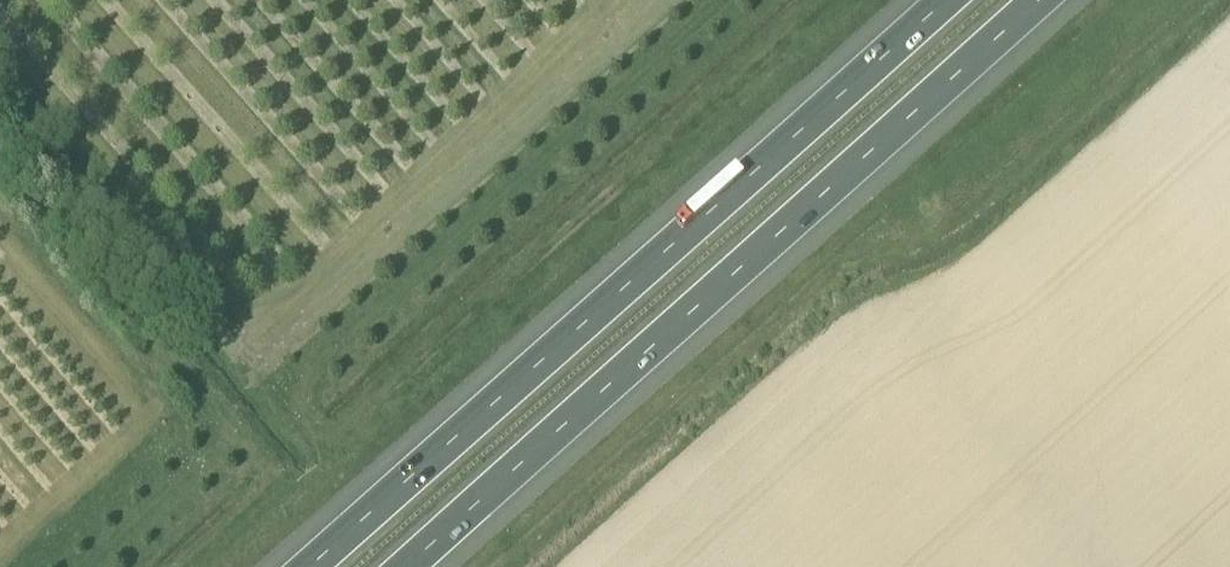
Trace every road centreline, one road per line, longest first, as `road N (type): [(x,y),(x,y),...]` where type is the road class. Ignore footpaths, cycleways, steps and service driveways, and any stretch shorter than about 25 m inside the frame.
road 1 (motorway): [(405,566),(1036,0)]
road 2 (motorway): [(944,0),(317,566)]
road 3 (track): [(185,378),(0,164)]

